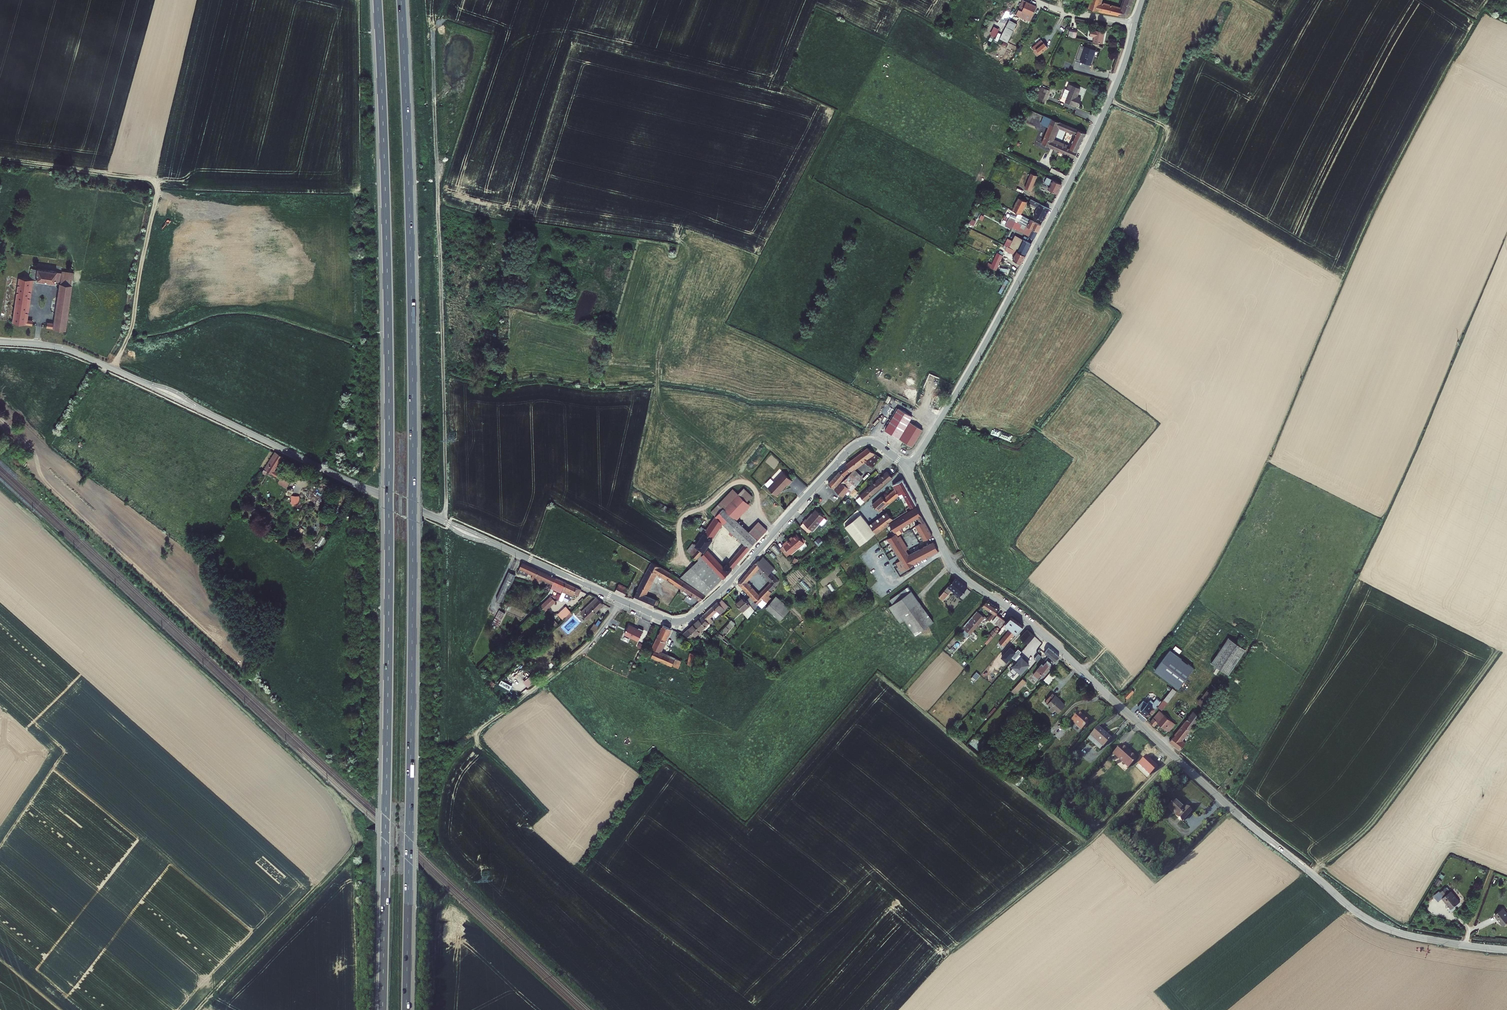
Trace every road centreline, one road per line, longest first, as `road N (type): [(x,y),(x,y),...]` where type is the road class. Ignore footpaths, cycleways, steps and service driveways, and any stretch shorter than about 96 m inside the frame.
road 1 (tertiary): [(0,342),(81,355),(376,494),(676,622),(731,582),(854,448),(873,443),(905,467)]
road 2 (motorway): [(377,0),(389,392),(382,1009)]
road 3 (motorway): [(406,1009),(413,431),(401,0)]
road 4 (tertiary): [(905,467),(958,573),(1044,637),(1356,913),(1406,935),(1506,950)]
road 5 (tertiary): [(1135,24),(1109,100),(1032,256),(905,467)]
road 6 (track): [(435,32),(445,523)]
road 7 (track): [(113,369),(132,329),(159,185),(0,161)]
road 8 (track): [(1311,873),(1369,828),(1498,653)]
road 9 (track): [(199,1009),(356,845)]
road 10 (track): [(623,601),(601,634),(479,735)]

